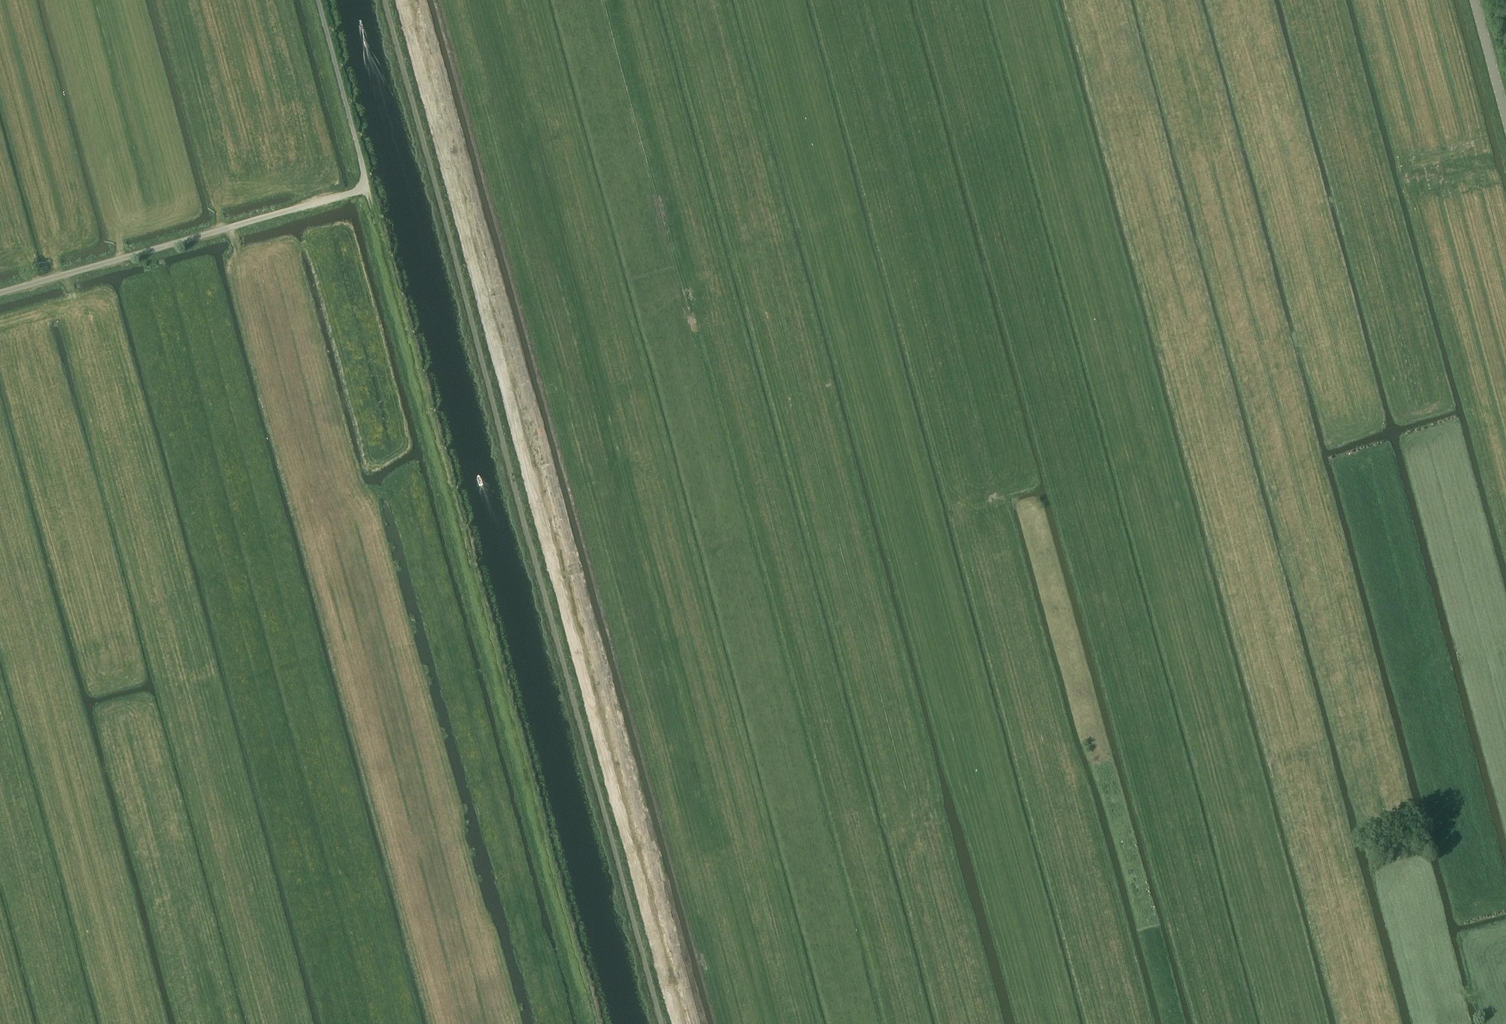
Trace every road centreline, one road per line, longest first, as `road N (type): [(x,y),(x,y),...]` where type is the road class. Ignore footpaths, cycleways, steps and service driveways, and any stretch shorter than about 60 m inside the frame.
road 1 (unclassified): [(0,292),(364,187),(318,0)]
road 2 (unclassified): [(1505,116),(1475,0)]

